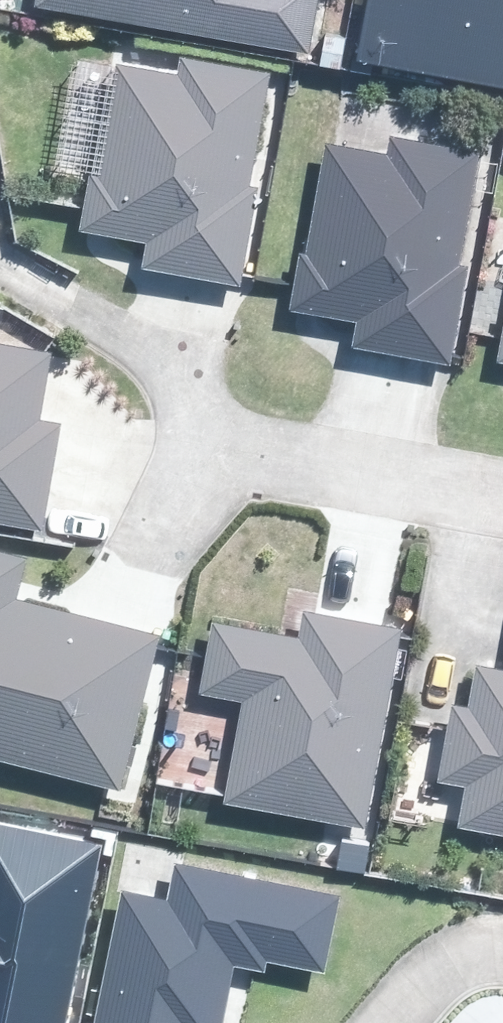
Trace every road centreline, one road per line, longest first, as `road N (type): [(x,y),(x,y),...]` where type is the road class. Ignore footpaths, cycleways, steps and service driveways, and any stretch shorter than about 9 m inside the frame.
road 1 (residential): [(176,445),(502,506)]

